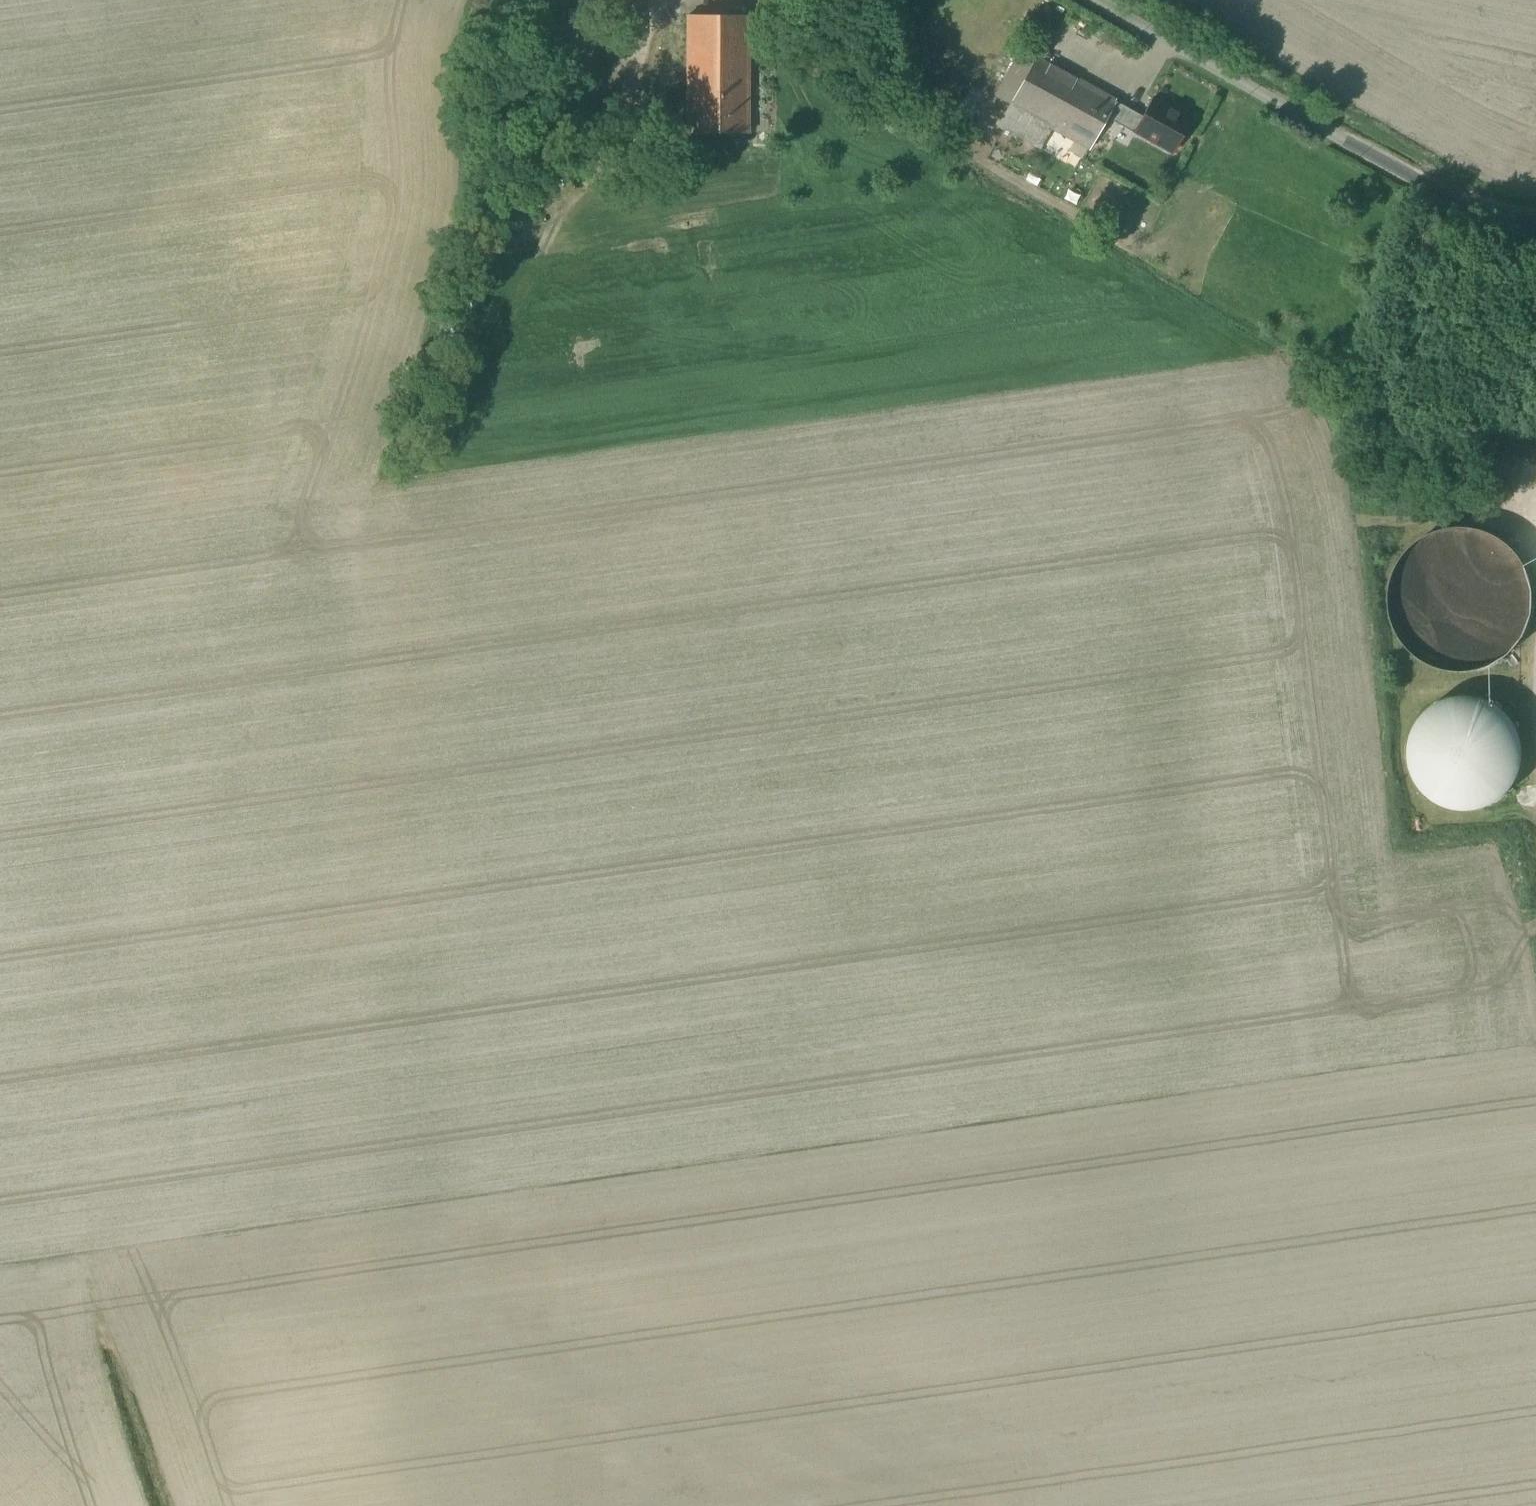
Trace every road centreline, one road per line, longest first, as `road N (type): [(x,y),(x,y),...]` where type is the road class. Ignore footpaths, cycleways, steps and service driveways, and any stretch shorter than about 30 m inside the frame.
road 1 (unclassified): [(1097,0),(1435,190),(1535,234)]

